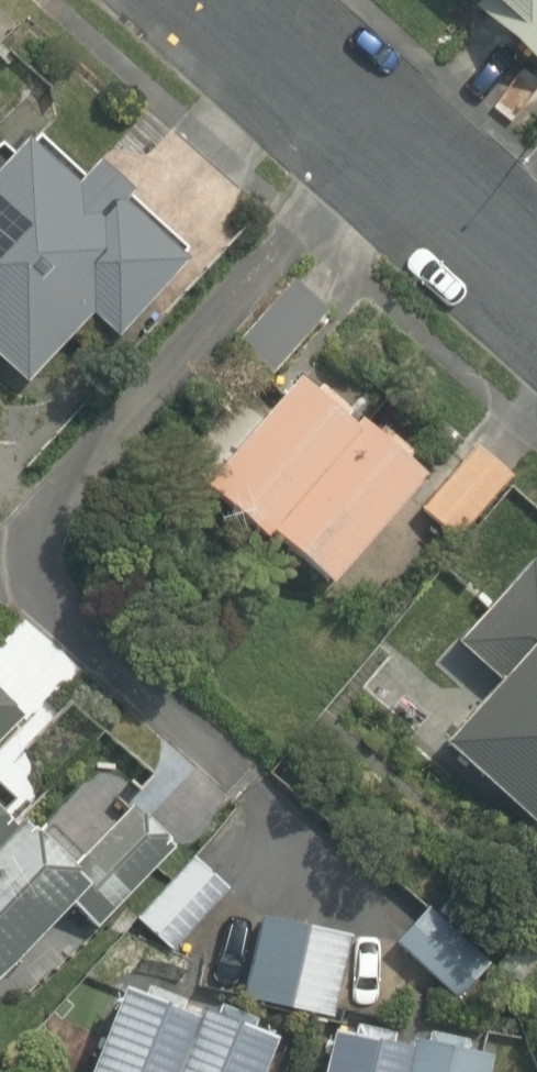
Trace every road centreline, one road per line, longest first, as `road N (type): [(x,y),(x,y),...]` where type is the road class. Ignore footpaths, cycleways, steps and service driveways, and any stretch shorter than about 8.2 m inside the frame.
road 1 (residential): [(212,0),(536,286)]

